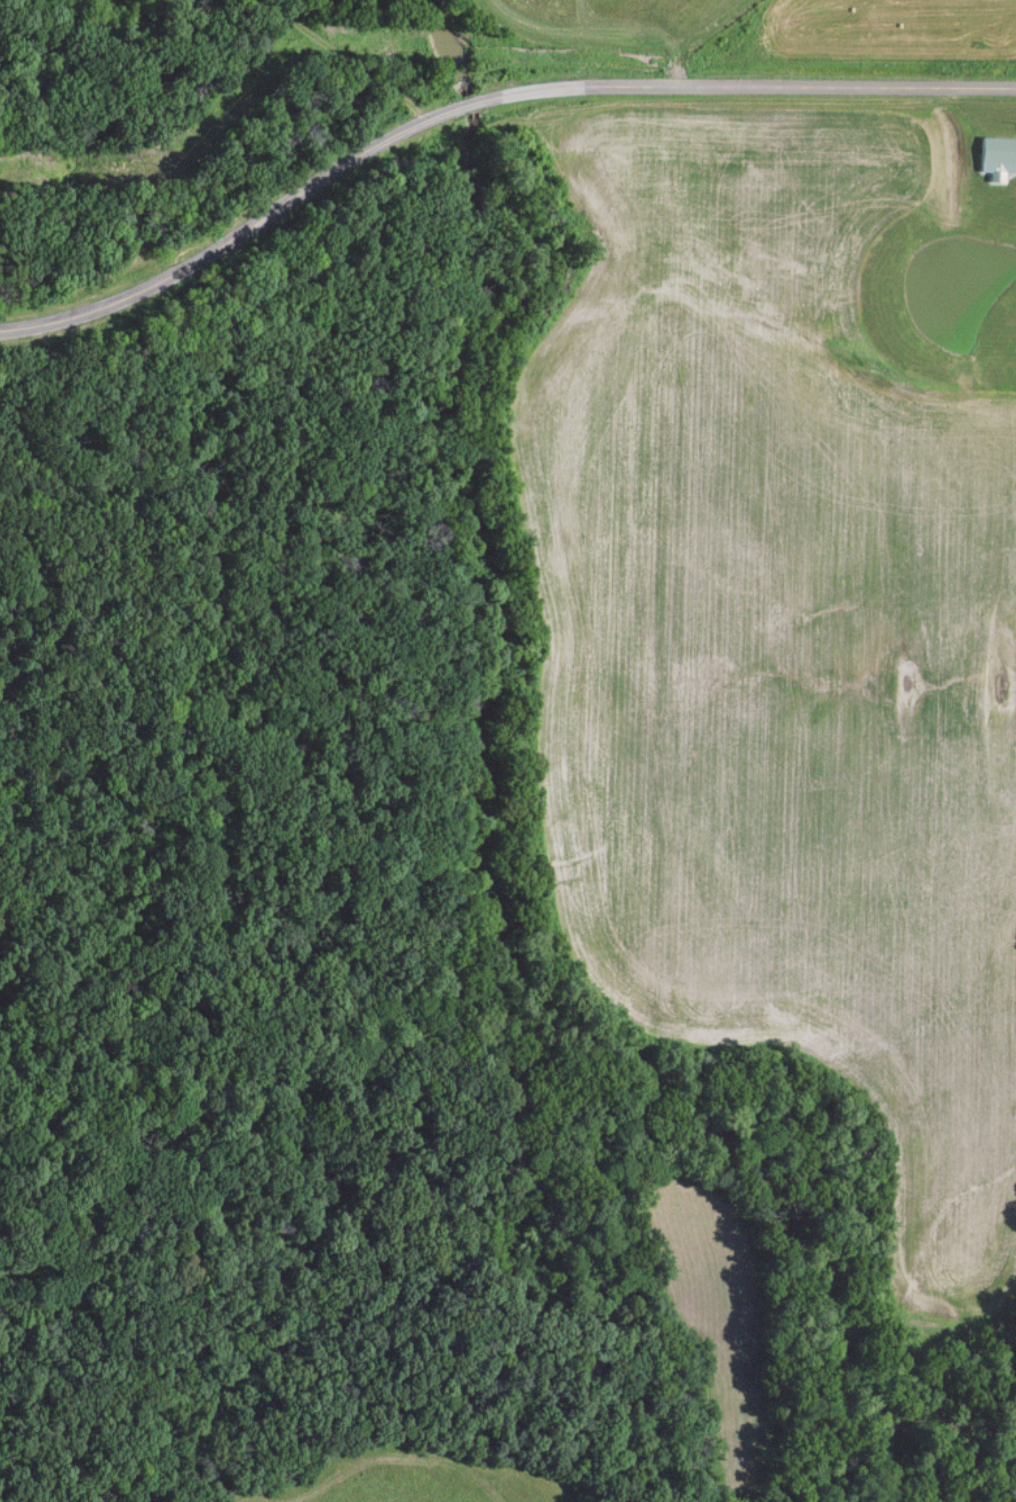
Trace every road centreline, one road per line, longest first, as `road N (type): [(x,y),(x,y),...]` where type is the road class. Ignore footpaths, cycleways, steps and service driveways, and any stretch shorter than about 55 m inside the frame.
road 1 (tertiary): [(0,337),(125,303),(371,152),(510,93),(650,84),(1015,86)]

